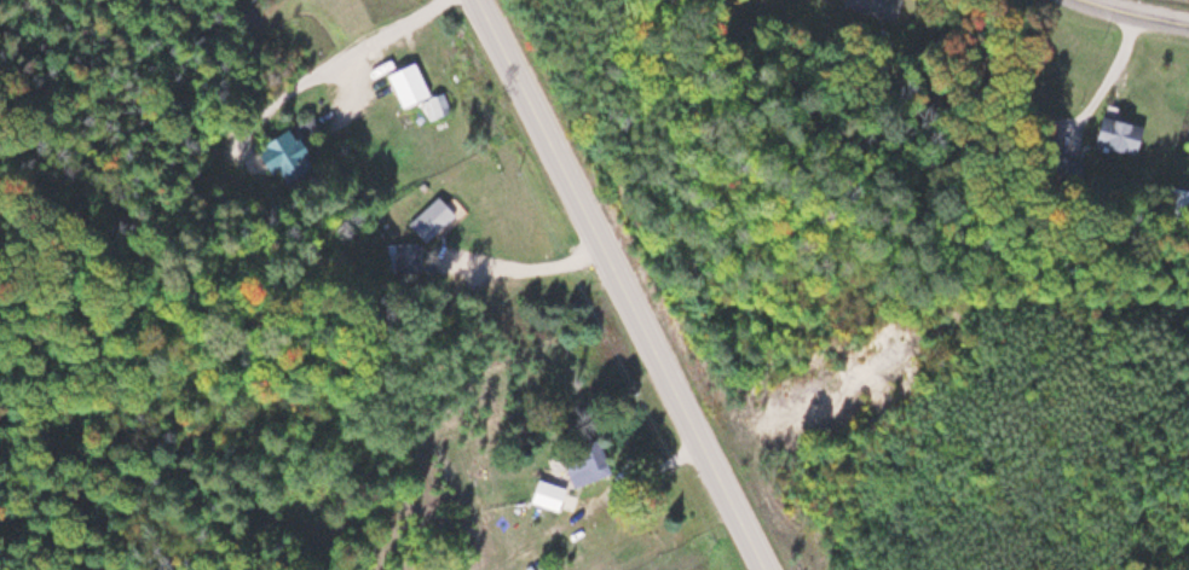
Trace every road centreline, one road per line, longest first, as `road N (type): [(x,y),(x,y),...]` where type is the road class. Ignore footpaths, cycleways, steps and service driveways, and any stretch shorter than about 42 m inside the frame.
road 1 (tertiary): [(769,569),(480,0)]

